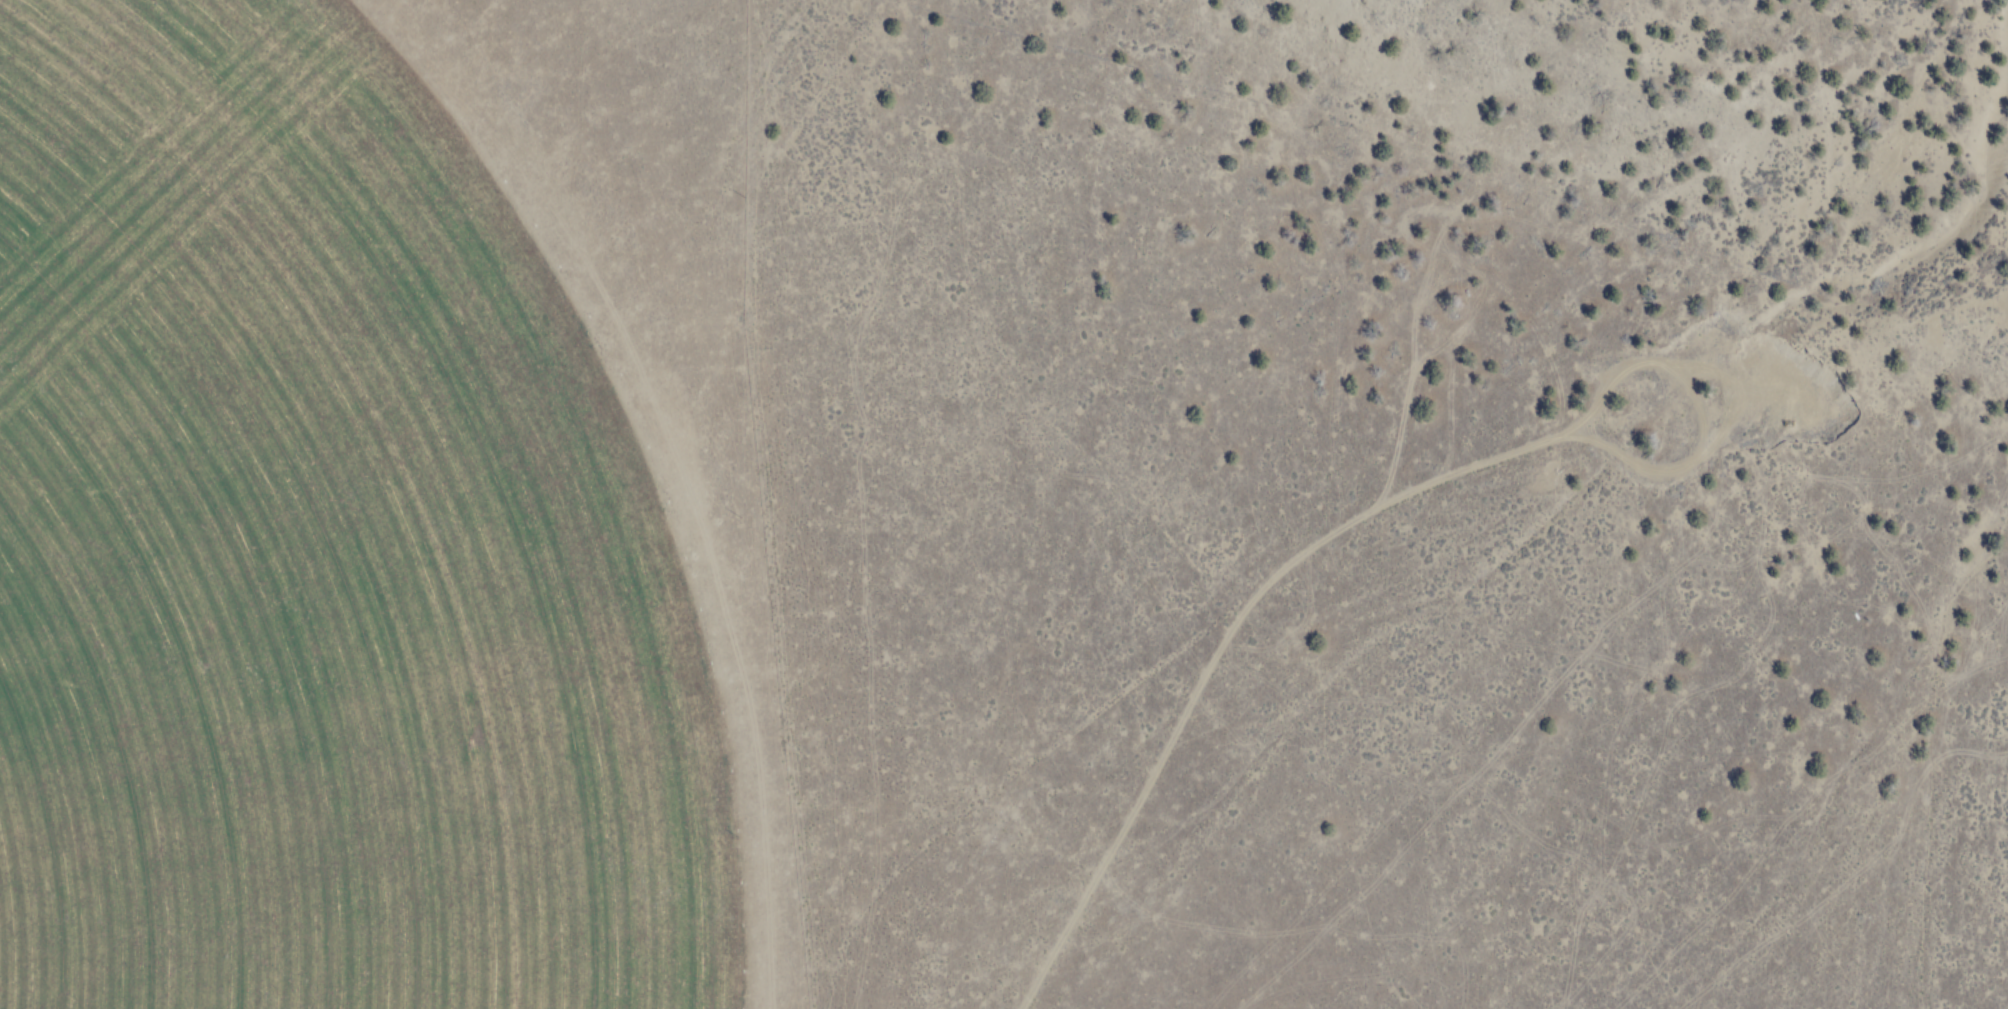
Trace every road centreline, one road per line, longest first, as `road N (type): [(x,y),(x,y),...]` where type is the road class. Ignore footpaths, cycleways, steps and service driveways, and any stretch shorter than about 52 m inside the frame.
road 1 (track): [(866,0),(767,193),(774,1008)]

